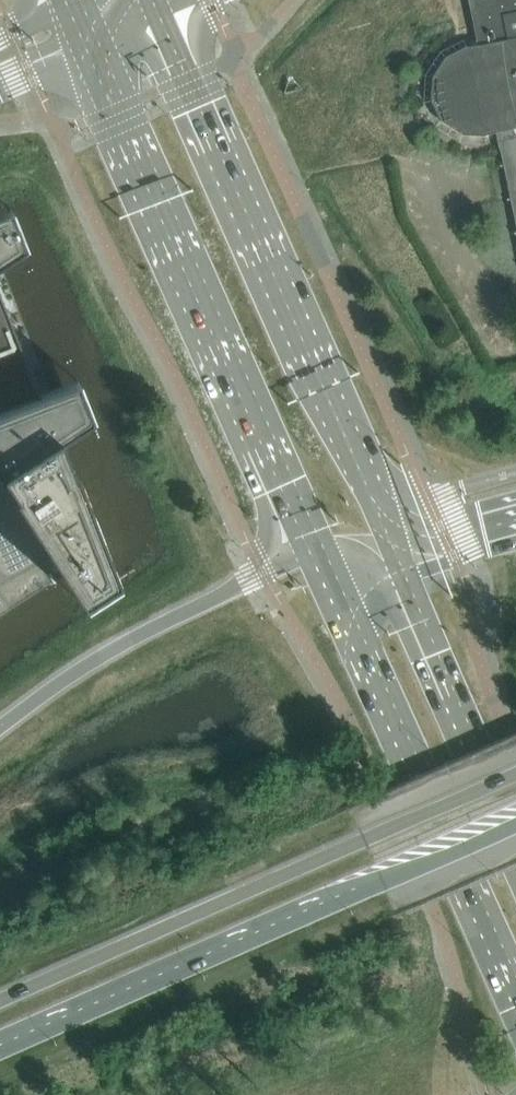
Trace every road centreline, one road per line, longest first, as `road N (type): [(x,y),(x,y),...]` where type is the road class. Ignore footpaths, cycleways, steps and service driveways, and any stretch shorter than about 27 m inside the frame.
road 1 (secondary): [(387,542),(146,0)]
road 2 (secondary): [(80,33),(313,554)]
road 3 (primary): [(515,773),(0,1001)]
road 4 (primary): [(0,1045),(515,823)]
road 5 (secondary): [(313,554),(515,1006)]
road 6 (primary): [(313,554),(261,570),(132,635),(0,722)]
road 7 (secondary): [(515,846),(387,542)]
road 8 (primary): [(515,518),(387,542)]

